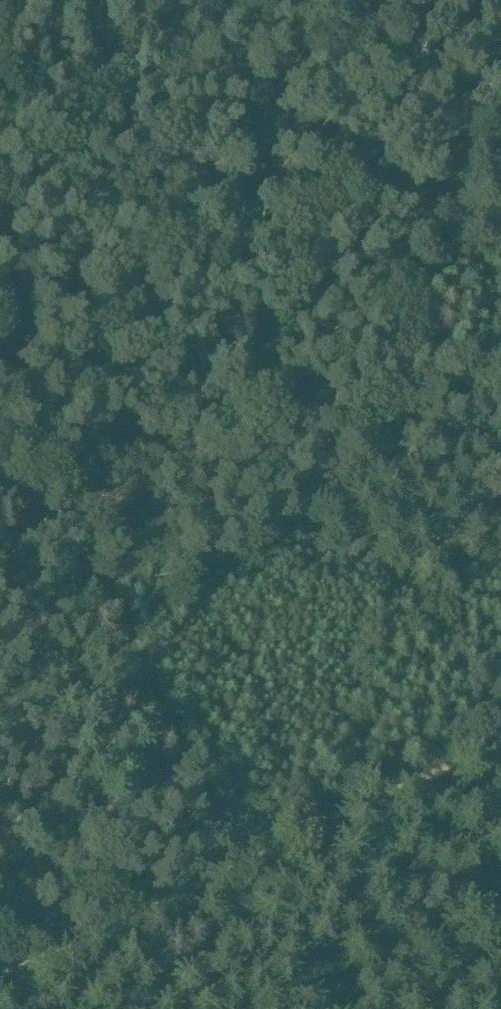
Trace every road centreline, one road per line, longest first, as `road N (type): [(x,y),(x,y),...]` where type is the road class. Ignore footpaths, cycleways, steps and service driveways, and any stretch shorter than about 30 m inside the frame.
road 1 (track): [(0,980),(234,866),(0,341)]

